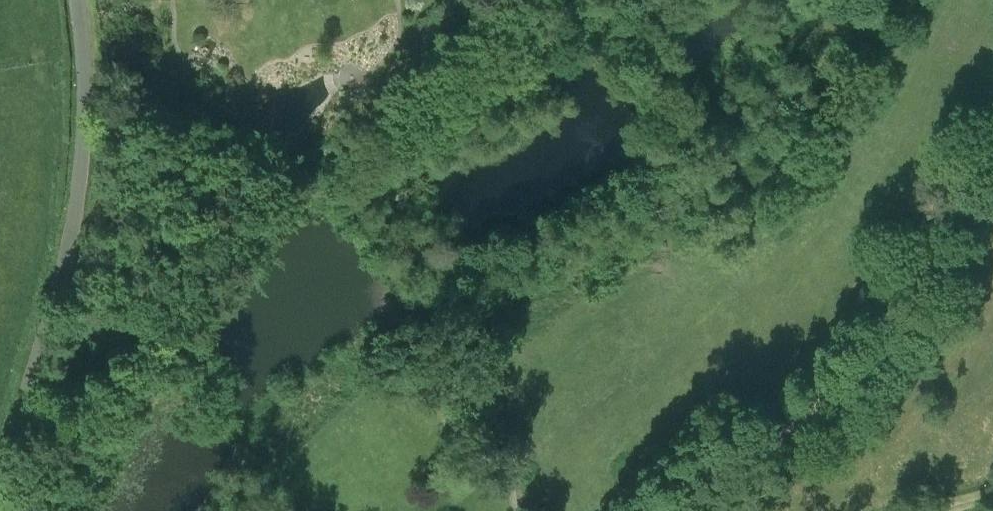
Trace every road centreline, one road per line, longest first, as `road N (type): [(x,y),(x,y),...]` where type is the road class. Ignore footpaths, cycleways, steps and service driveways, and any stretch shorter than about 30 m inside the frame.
road 1 (unclassified): [(81,0),(90,107),(82,182),(0,480)]
road 2 (track): [(782,0),(771,27),(695,120),(669,119),(649,107),(609,57),(556,25),(561,0)]

